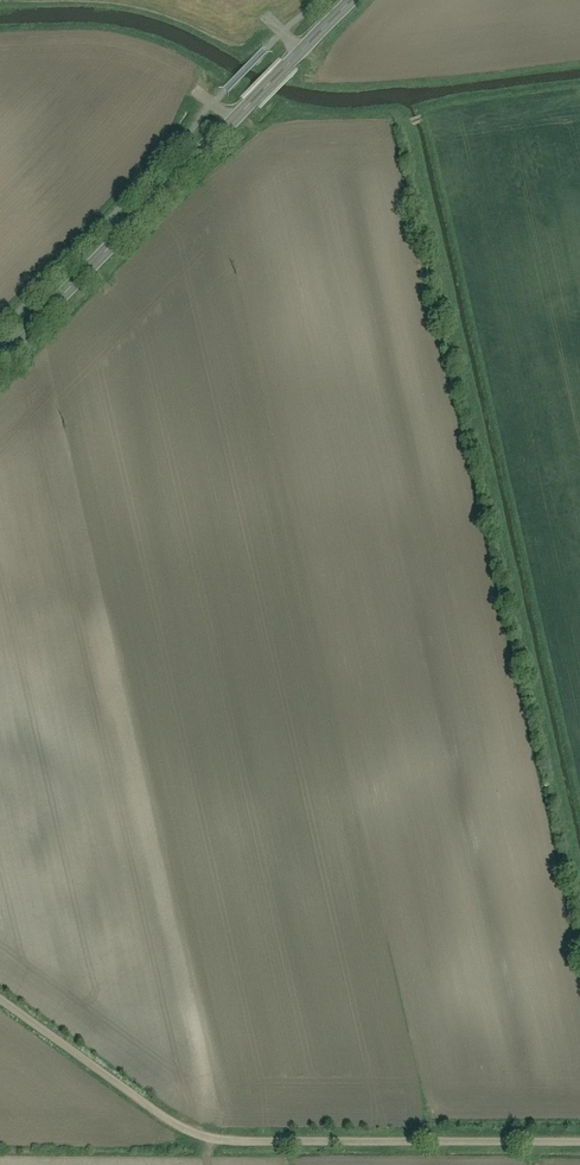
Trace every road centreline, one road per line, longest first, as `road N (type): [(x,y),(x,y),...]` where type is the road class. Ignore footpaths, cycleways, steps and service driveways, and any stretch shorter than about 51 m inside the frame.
road 1 (residential): [(579,1142),(232,1140),(154,1105),(0,996)]
road 2 (tertiary): [(351,0),(0,355)]

